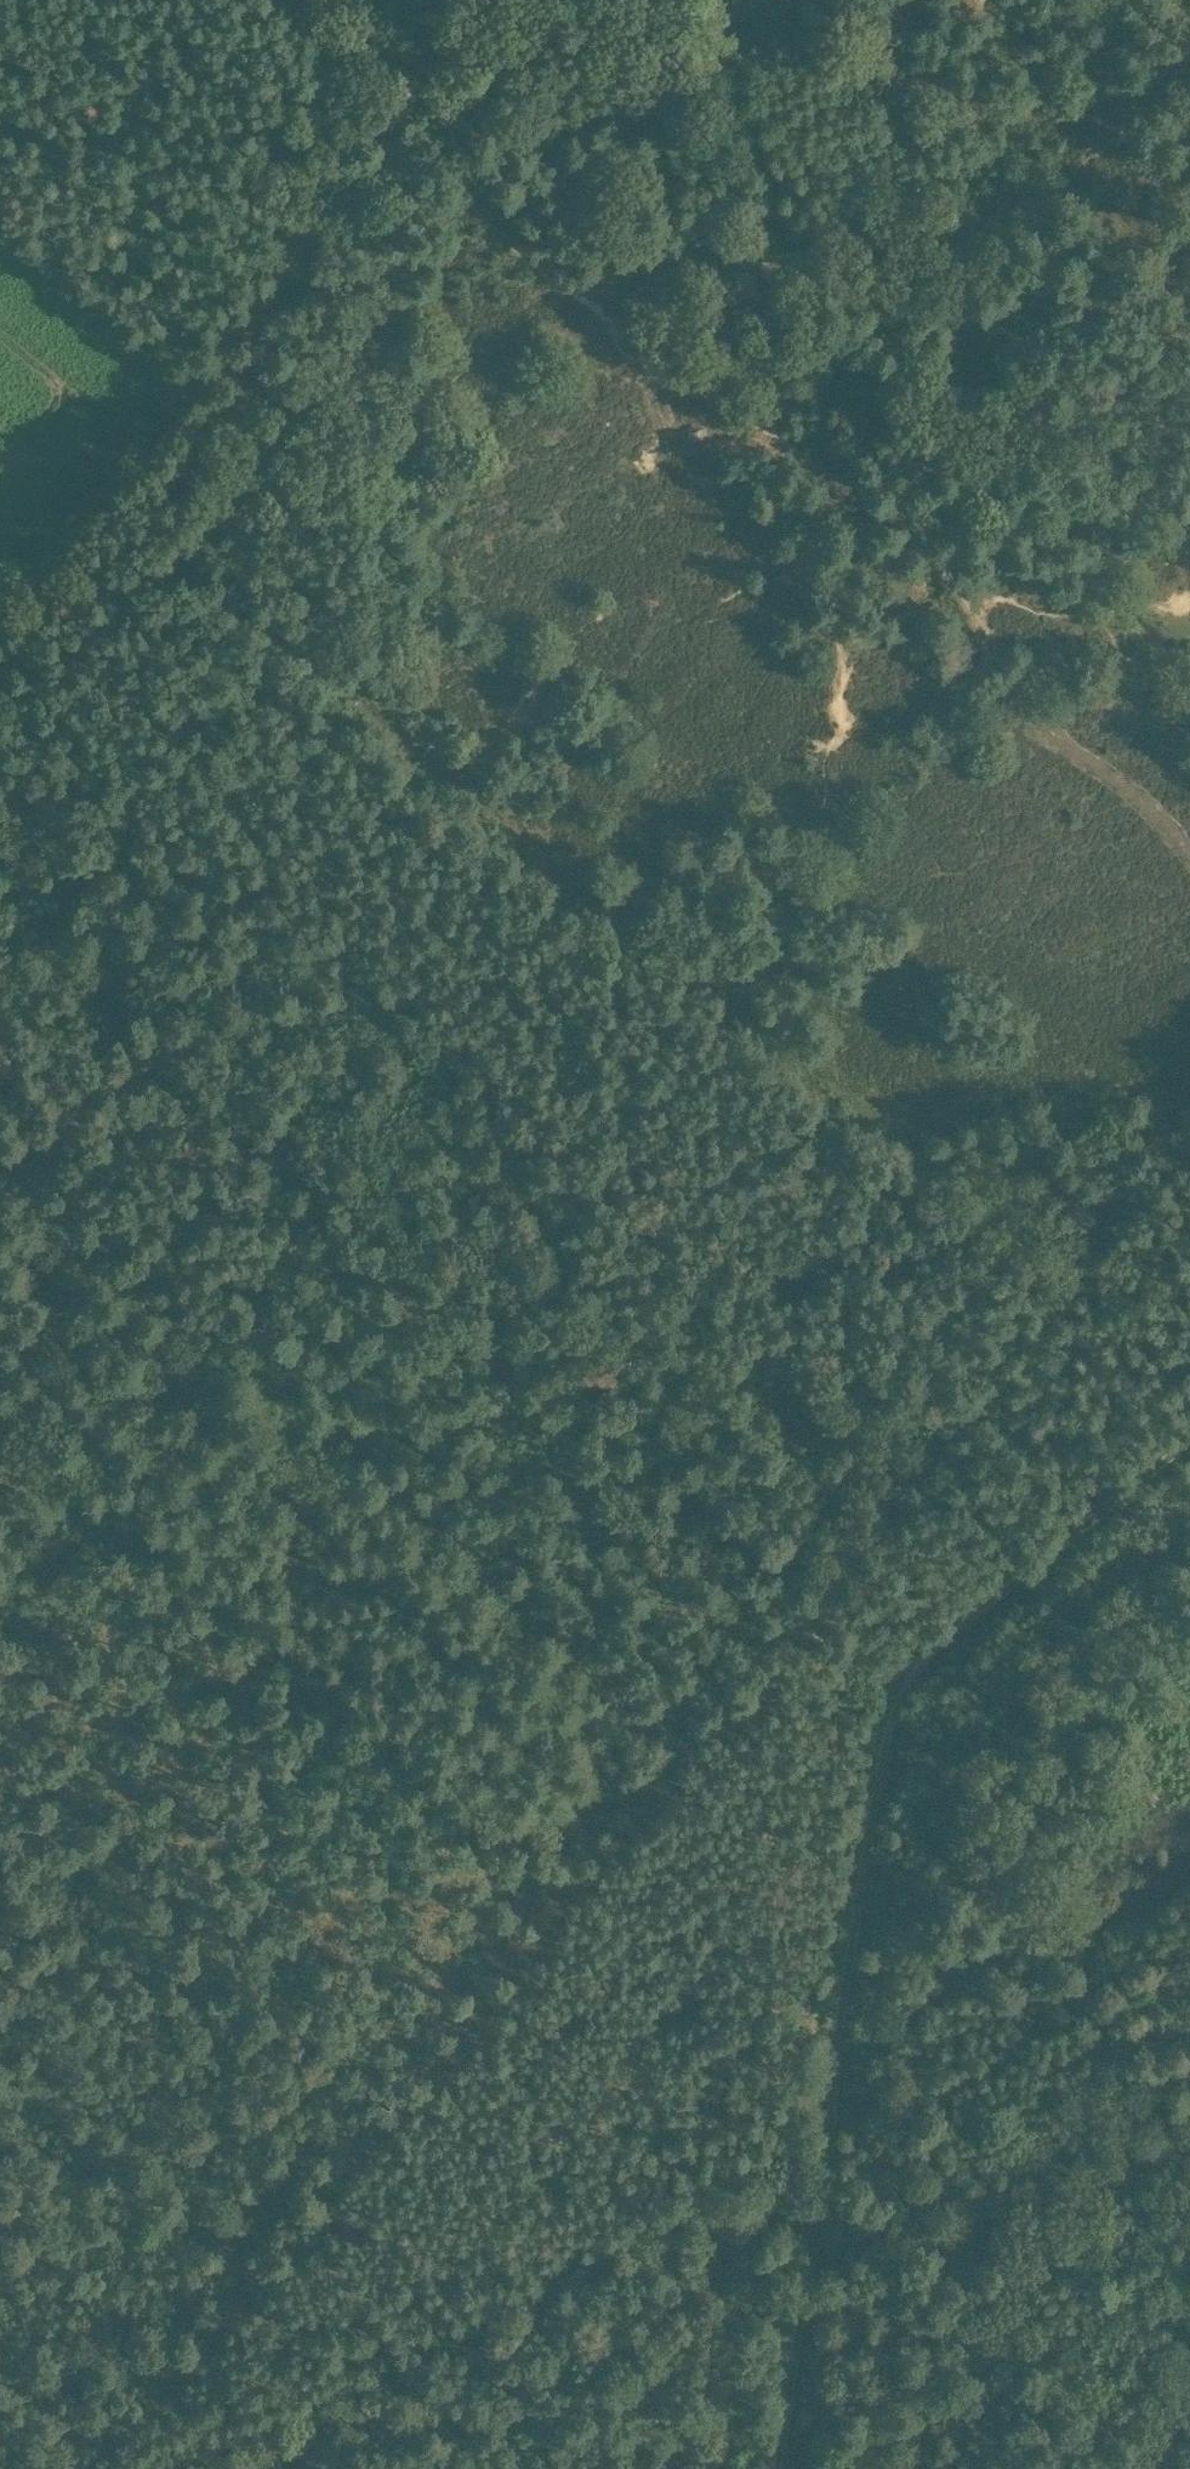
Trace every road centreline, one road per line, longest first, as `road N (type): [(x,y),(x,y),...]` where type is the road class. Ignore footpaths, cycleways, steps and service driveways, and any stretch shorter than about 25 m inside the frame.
road 1 (track): [(778,2468),(816,2150),(846,2138),(852,2117),(868,1916),(913,1685),(953,1641),(1189,1447)]
road 2 (track): [(179,2468),(374,2382),(816,2150)]
road 3 (track): [(0,607),(411,113)]
road 4 (track): [(307,0),(425,98)]

